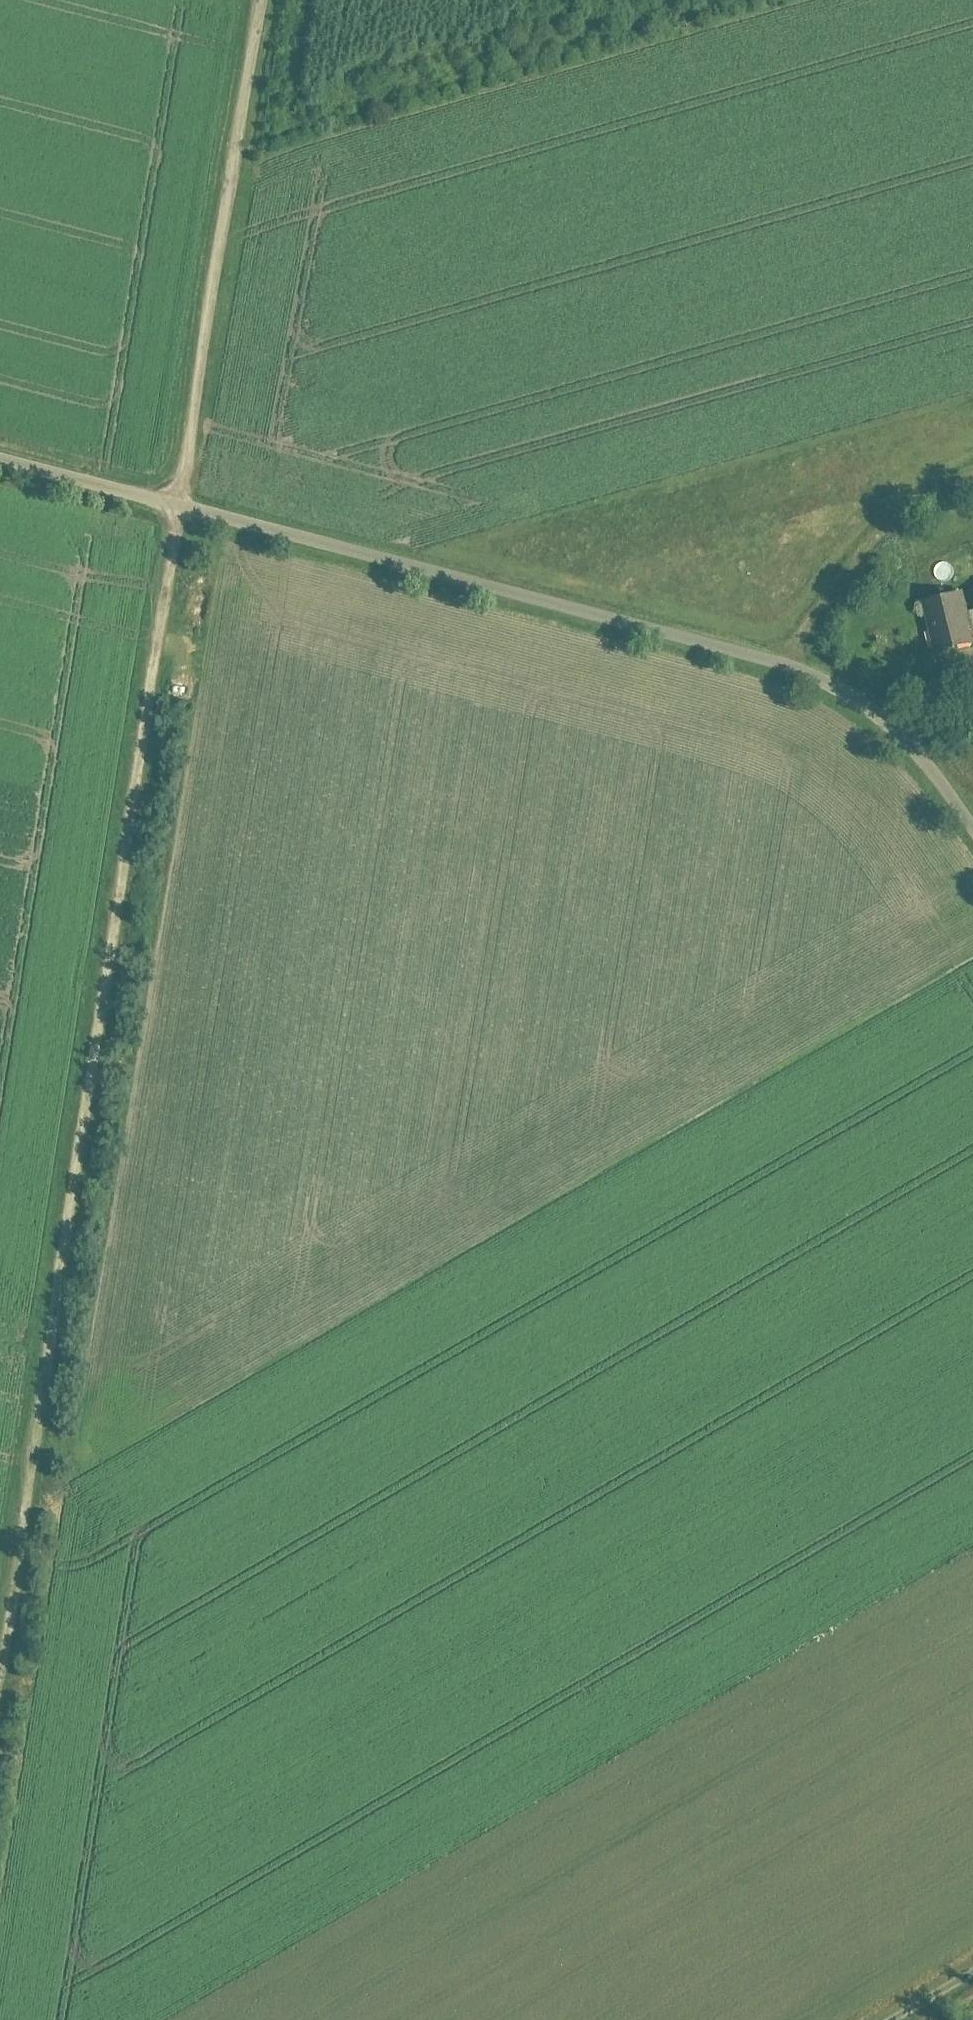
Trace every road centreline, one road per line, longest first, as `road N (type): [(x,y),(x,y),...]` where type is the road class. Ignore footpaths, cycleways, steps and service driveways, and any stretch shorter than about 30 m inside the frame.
road 1 (track): [(262,0),(0,1686)]
road 2 (residential): [(0,459),(793,666),(853,696),(906,739),(972,822)]

